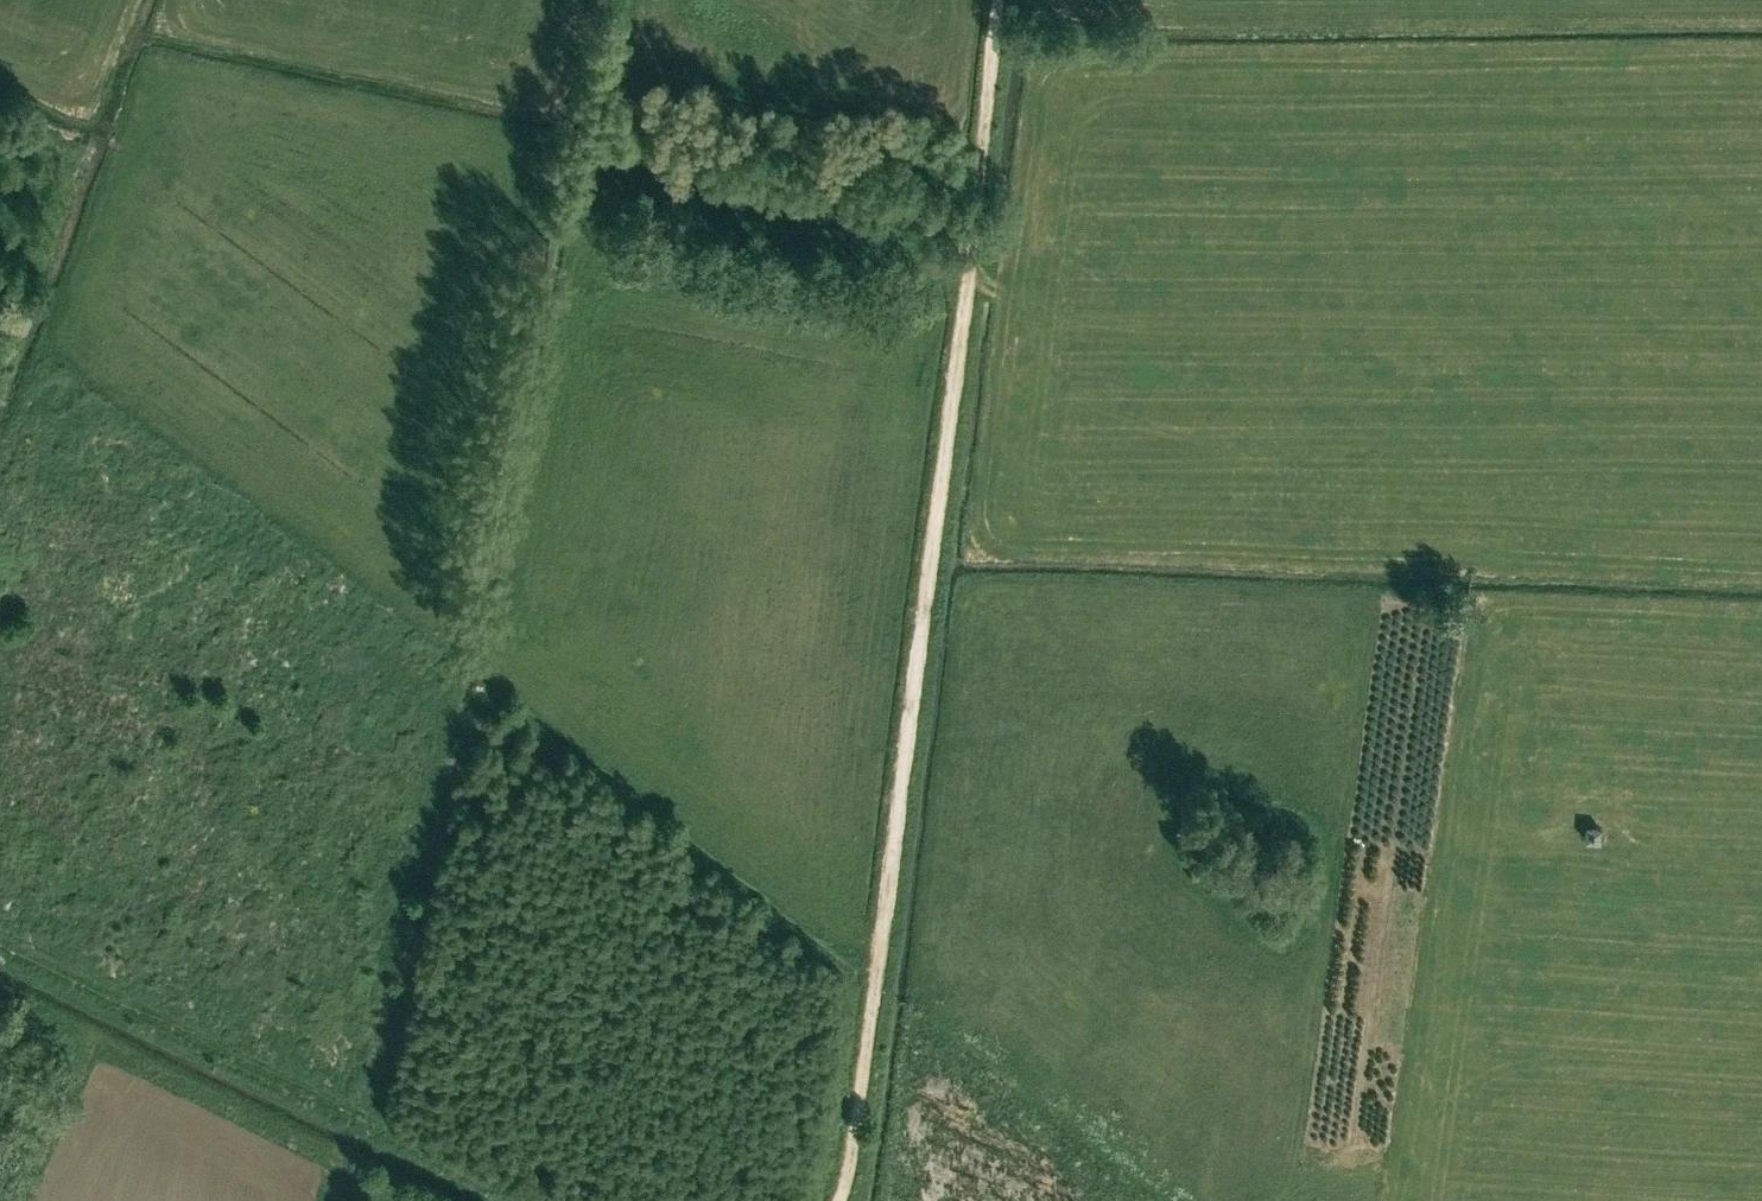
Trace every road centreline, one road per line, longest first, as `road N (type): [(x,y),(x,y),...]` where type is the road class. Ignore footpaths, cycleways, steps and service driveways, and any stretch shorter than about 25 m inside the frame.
road 1 (track): [(842,1200),(1005,0)]
road 2 (track): [(0,954),(535,1200)]

